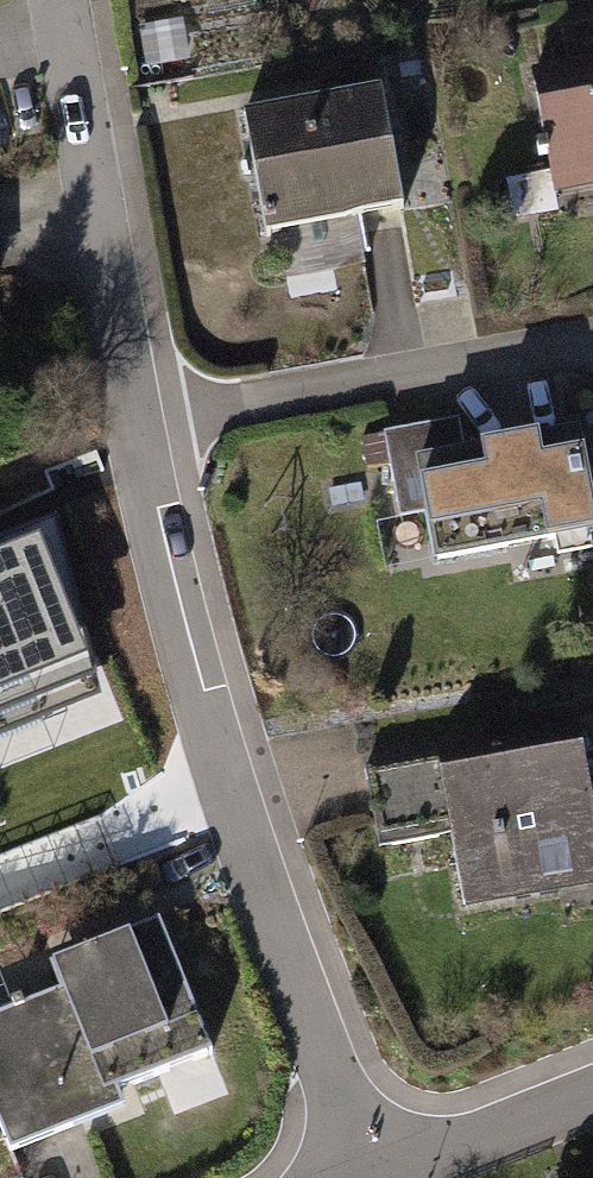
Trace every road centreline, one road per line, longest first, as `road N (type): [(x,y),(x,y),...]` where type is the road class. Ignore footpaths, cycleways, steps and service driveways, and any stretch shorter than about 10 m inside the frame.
road 1 (residential): [(135,422),(219,764),(329,1064),(385,1177)]
road 2 (residential): [(592,348),(135,422)]
road 3 (residential): [(61,0),(135,422)]
road 4 (residential): [(385,1177),(592,1094)]

